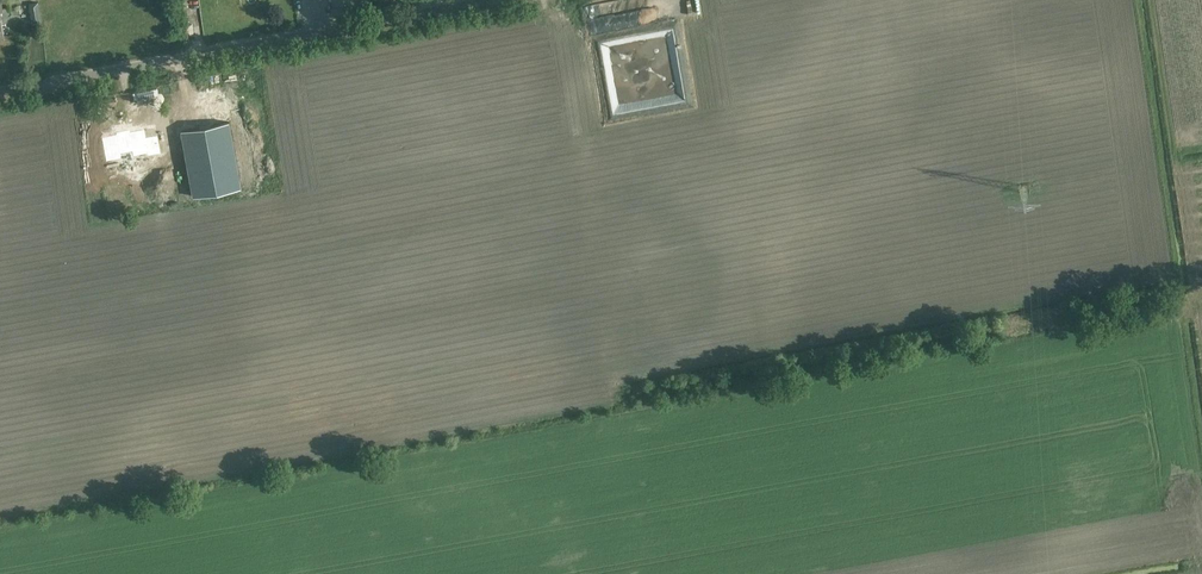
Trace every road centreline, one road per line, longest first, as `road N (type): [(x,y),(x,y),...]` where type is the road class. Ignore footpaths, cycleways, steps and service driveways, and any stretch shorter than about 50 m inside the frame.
road 1 (track): [(657,401),(1201,297)]
road 2 (unclassified): [(0,92),(490,0)]

